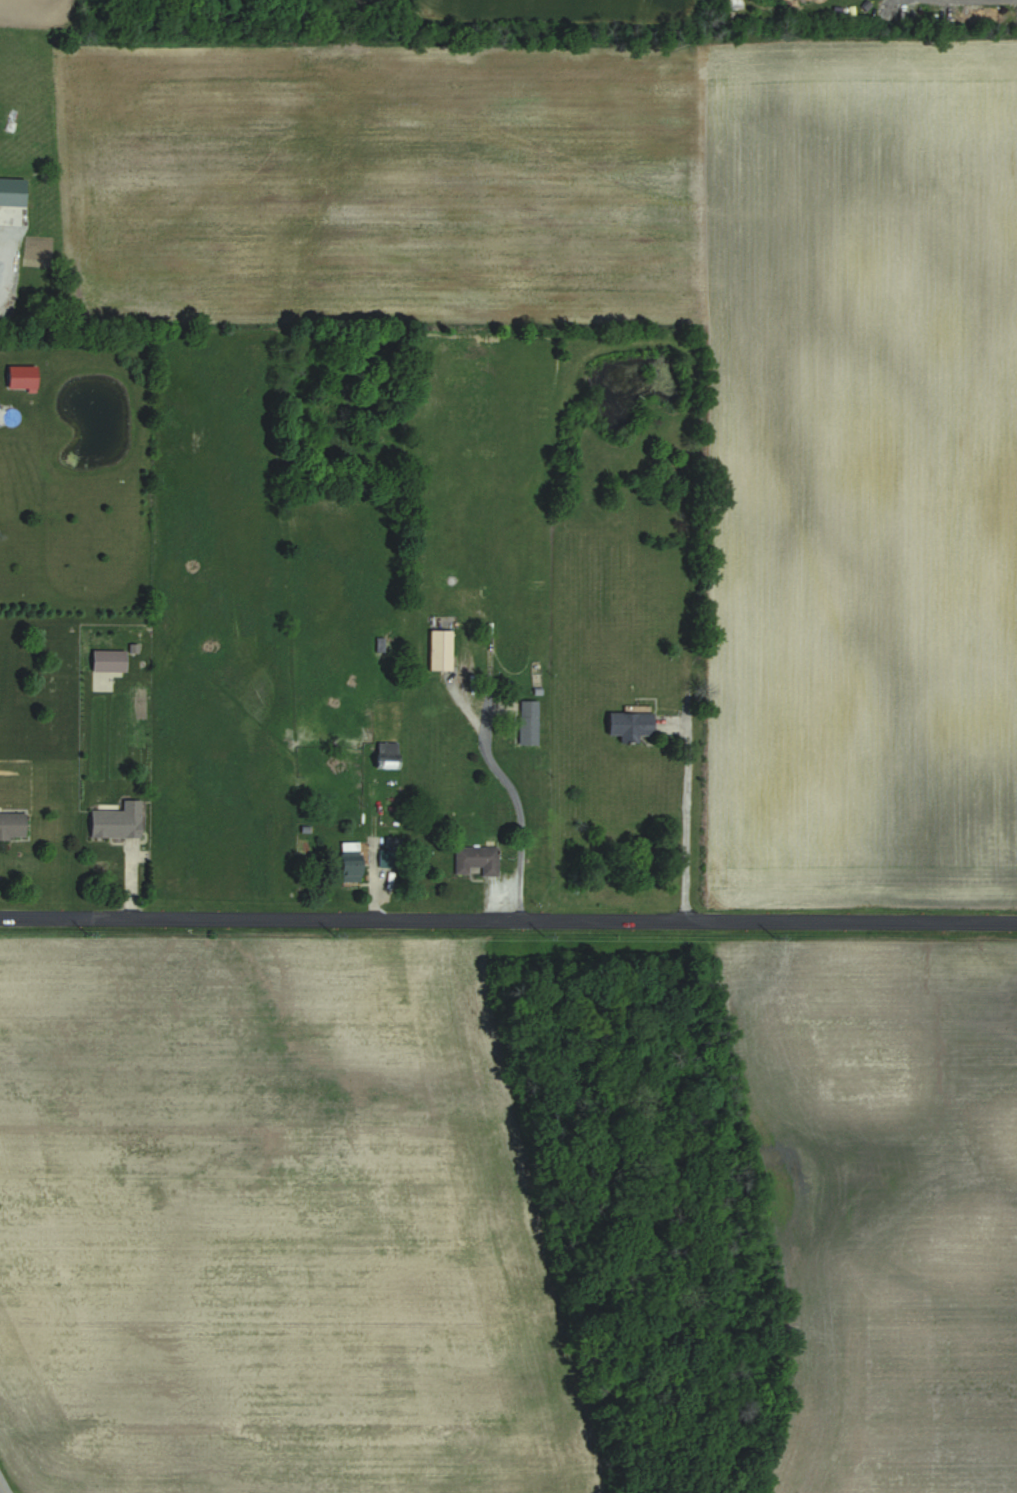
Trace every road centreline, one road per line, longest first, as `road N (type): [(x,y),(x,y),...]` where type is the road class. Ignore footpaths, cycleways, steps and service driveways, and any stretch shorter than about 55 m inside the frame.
road 1 (tertiary): [(1016,921),(0,918)]

